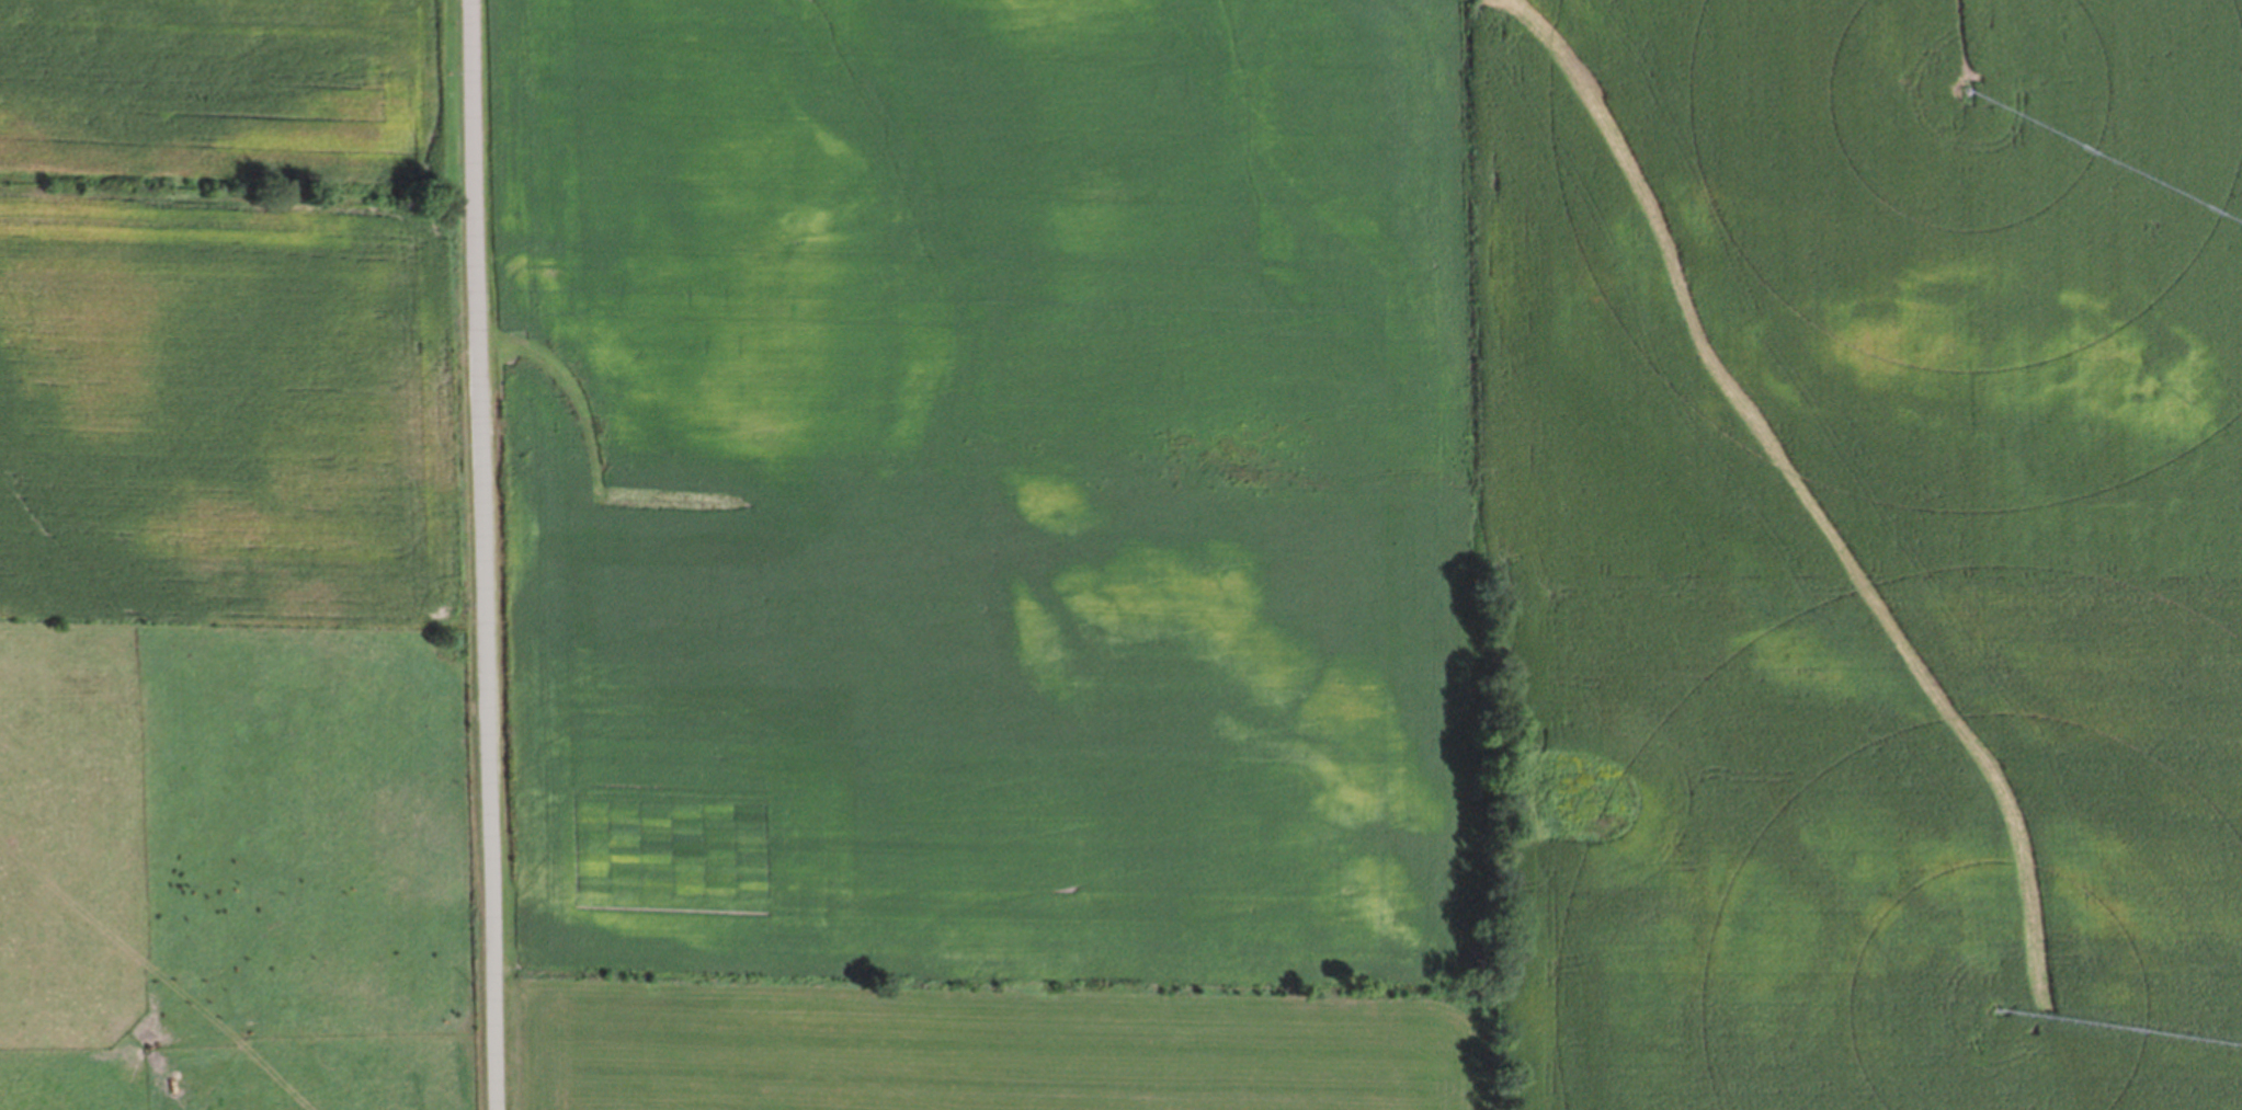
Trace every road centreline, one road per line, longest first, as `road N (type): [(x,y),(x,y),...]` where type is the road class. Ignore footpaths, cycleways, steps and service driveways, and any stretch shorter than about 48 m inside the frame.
road 1 (residential): [(484,1109),(467,0)]

